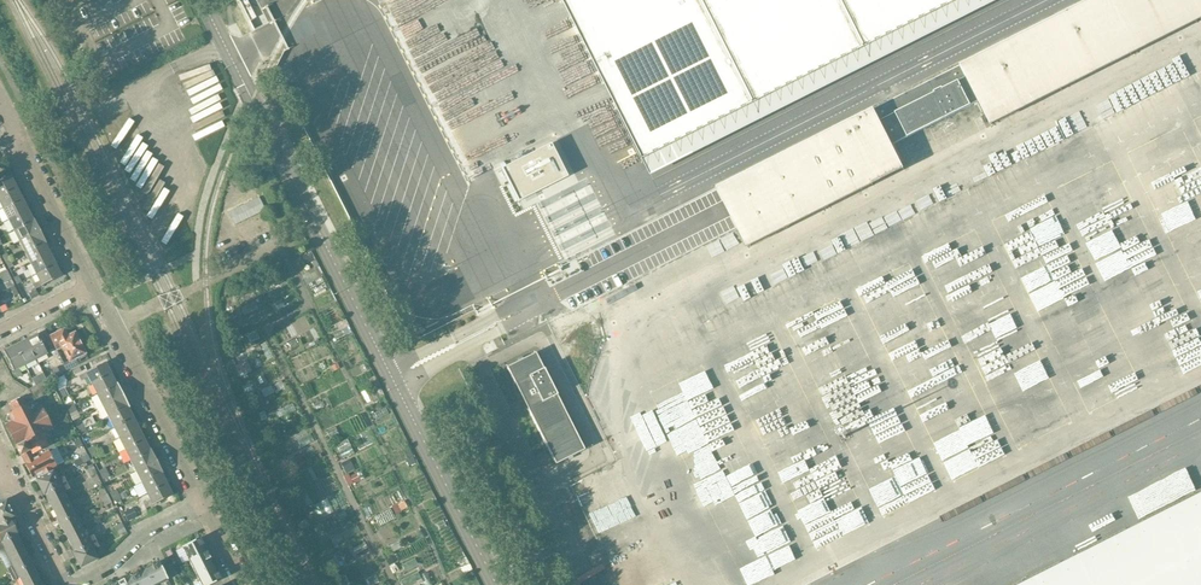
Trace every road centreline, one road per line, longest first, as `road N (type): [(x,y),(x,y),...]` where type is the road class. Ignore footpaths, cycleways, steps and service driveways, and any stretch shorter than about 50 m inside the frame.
road 1 (unclassified): [(494,584),(204,0)]
road 2 (residential): [(203,506),(113,328)]
road 3 (residential): [(92,287),(20,148)]
road 4 (residential): [(77,584),(144,533),(203,506)]
road 5 (residential): [(67,584),(4,469)]

